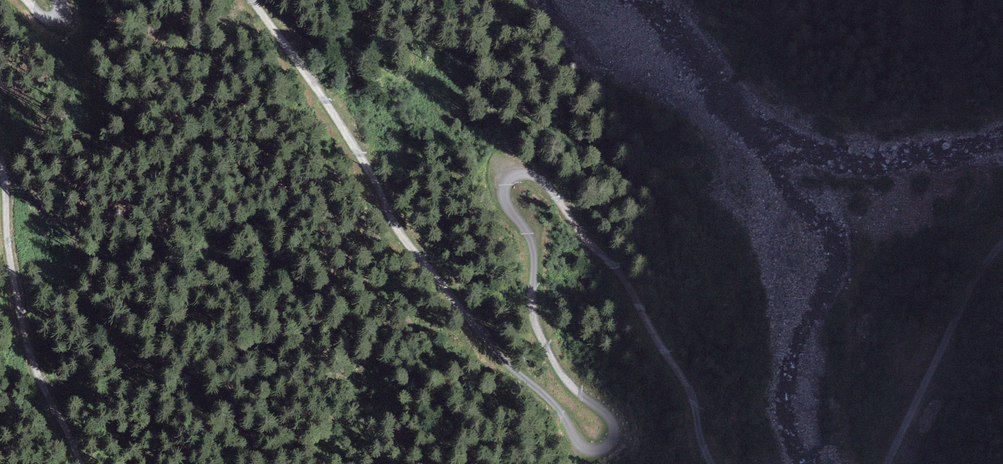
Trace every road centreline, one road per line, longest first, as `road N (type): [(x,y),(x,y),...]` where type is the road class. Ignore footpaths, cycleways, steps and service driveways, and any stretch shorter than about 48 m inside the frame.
road 1 (unclassified): [(709,463),(686,383),(626,281),(543,183),(514,174),(502,188),(504,202),(533,241),(534,309),(553,361),(614,426),(597,451),(580,444),(557,407),(502,357),(406,236),(369,167),(250,0)]
road 2 (unclassified): [(0,166),(31,359),(81,463)]
road 3 (unclassified): [(1002,242),(963,301),(886,463)]
road 4 (track): [(860,463),(848,429),(848,316),(873,249)]

